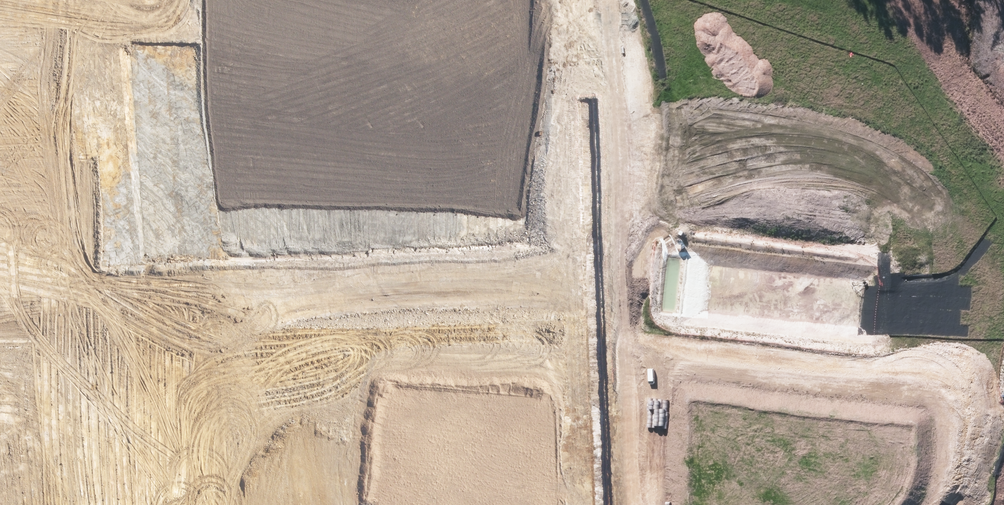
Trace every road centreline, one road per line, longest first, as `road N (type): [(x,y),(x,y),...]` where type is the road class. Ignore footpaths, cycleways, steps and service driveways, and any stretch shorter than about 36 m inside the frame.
road 1 (unclassified): [(587,280),(186,296)]
road 2 (unclassified): [(164,0),(186,296)]
road 3 (tertiary): [(572,0),(587,280)]
road 4 (tertiary): [(587,280),(598,504)]
road 5 (unclassified): [(186,296),(201,504)]

